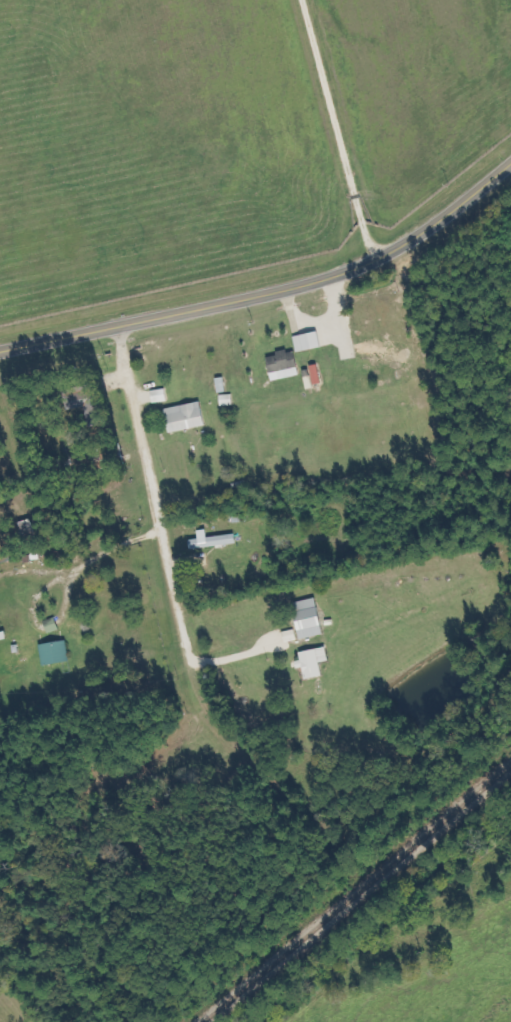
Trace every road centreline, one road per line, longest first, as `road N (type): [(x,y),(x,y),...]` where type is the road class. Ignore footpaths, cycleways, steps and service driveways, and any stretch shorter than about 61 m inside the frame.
road 1 (secondary): [(510,166),(424,234),(329,281),(0,354)]

